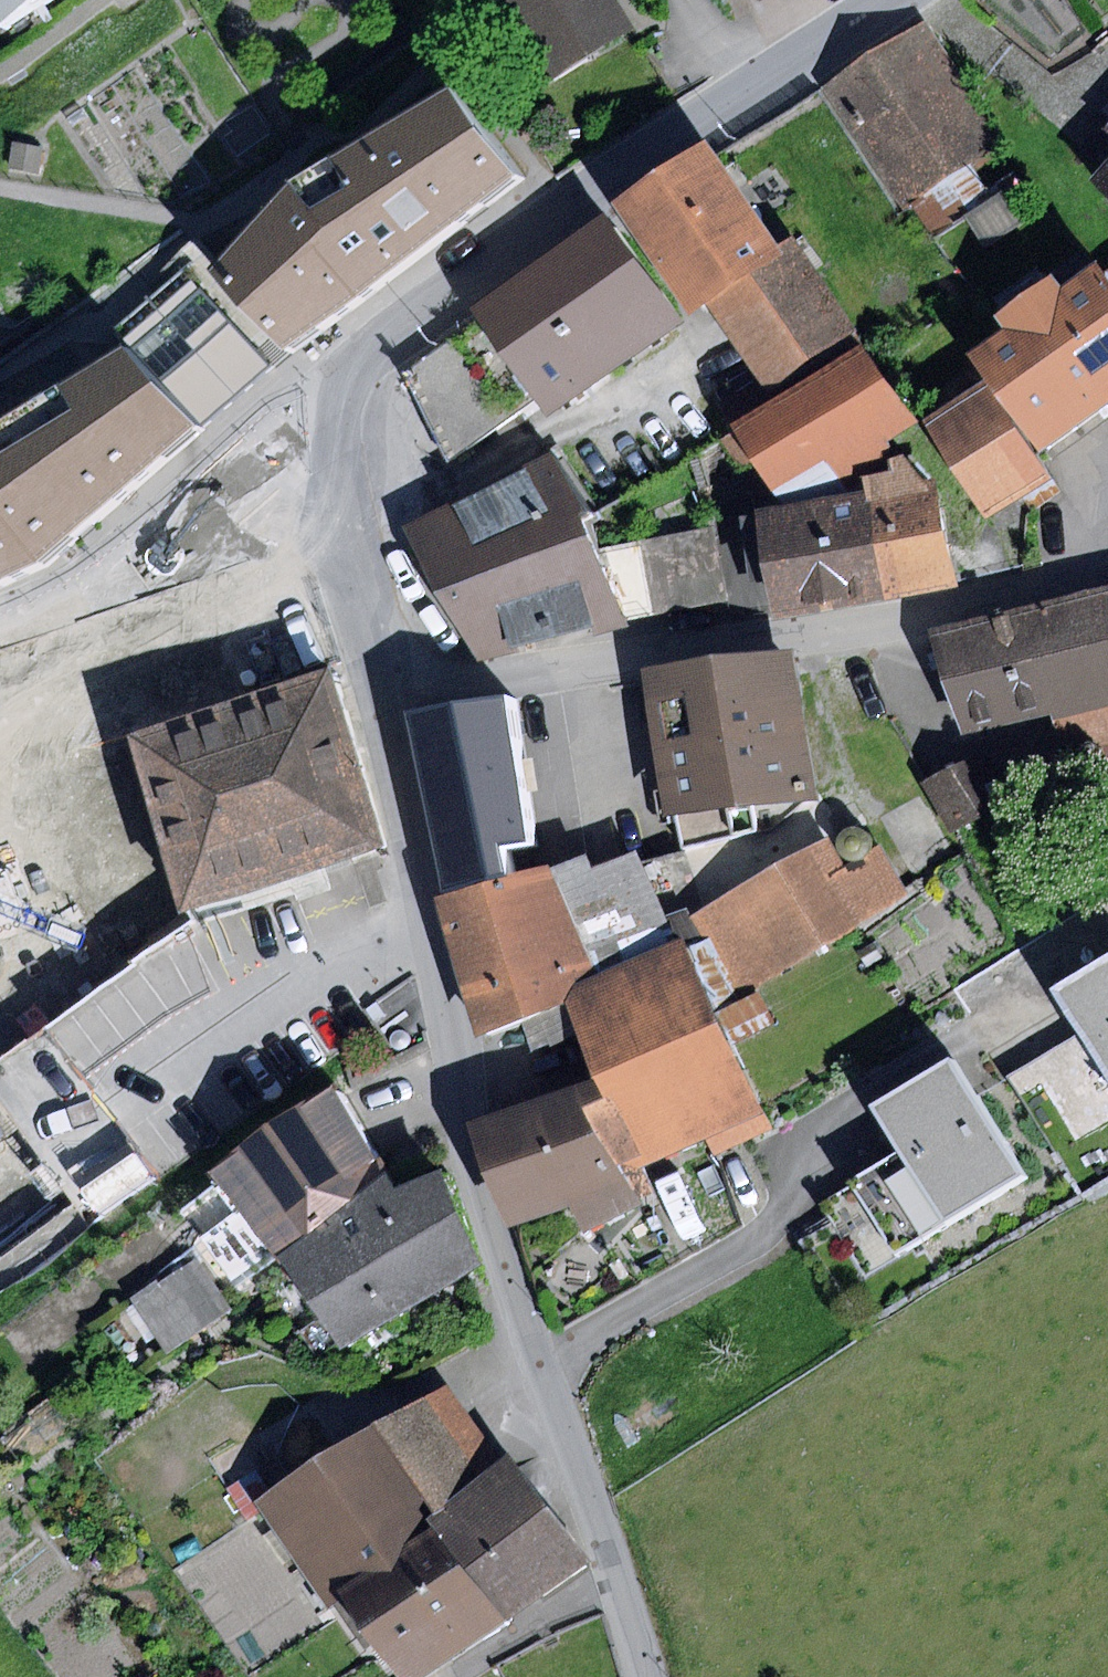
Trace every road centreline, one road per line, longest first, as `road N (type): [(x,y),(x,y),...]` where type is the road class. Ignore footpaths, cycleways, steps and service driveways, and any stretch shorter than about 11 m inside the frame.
road 1 (residential): [(385,693),(459,1095),(538,1367),(650,1676)]
road 2 (residential): [(1107,569),(854,621),(385,693)]
road 3 (tertiary): [(299,418),(434,305),(893,0)]
road 4 (tertiary): [(0,625),(136,550),(299,418)]
road 5 (residential): [(299,418),(385,693)]

